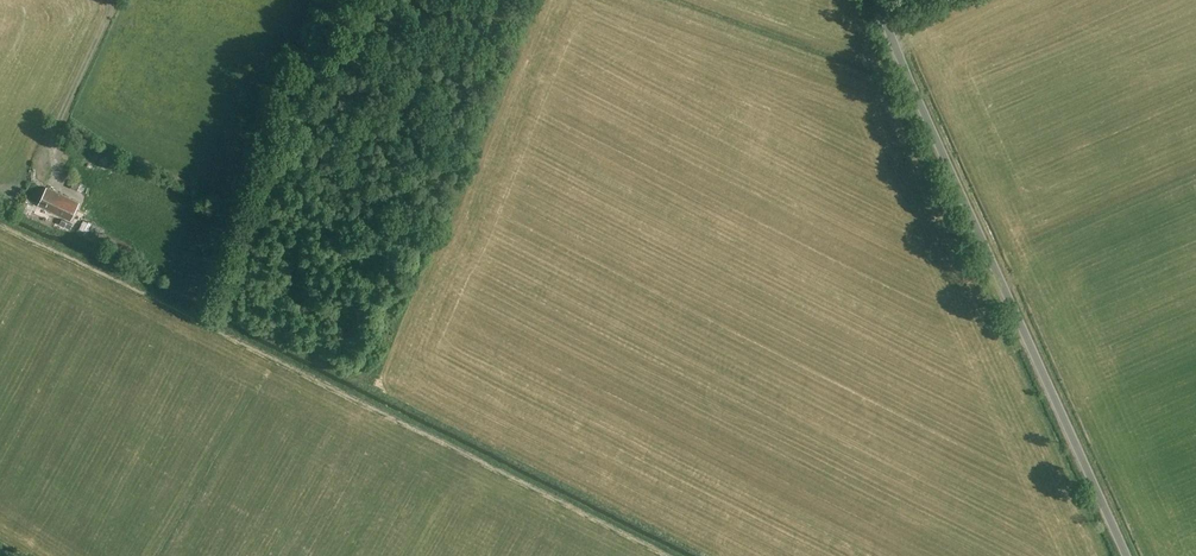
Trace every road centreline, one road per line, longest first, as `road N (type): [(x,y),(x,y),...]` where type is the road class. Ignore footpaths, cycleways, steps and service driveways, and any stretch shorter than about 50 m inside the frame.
road 1 (unclassified): [(1128,555),(878,0)]
road 2 (track): [(108,0),(55,127)]

